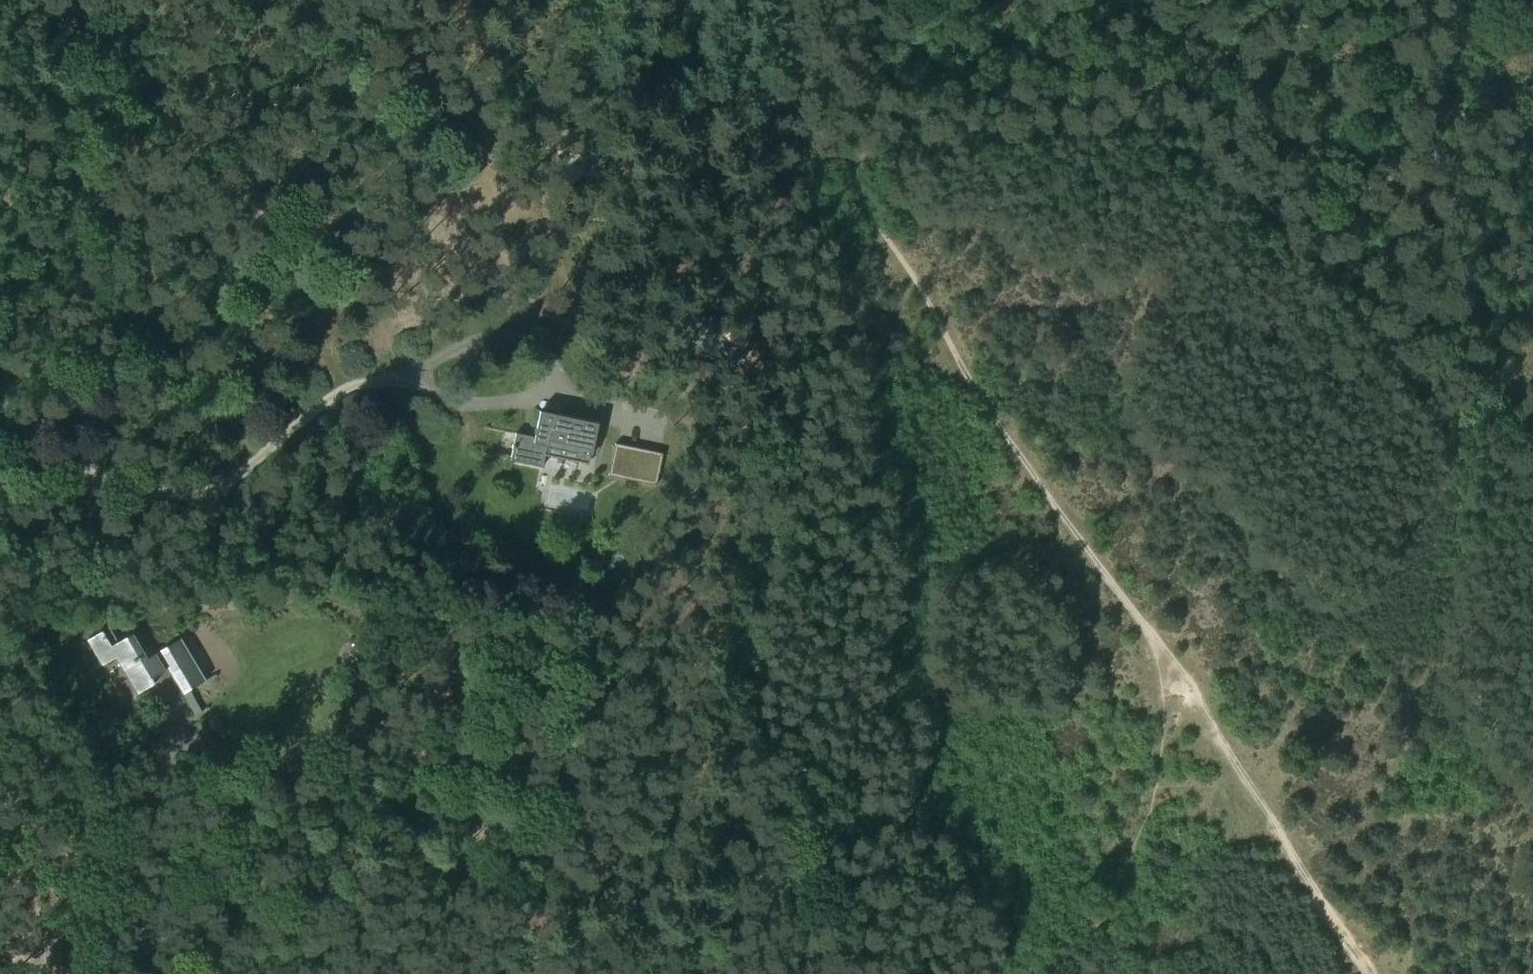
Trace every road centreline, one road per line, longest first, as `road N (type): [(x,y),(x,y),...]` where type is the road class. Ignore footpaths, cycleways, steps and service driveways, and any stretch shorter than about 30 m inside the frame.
road 1 (unclassified): [(175,973),(170,953),(0,670)]

